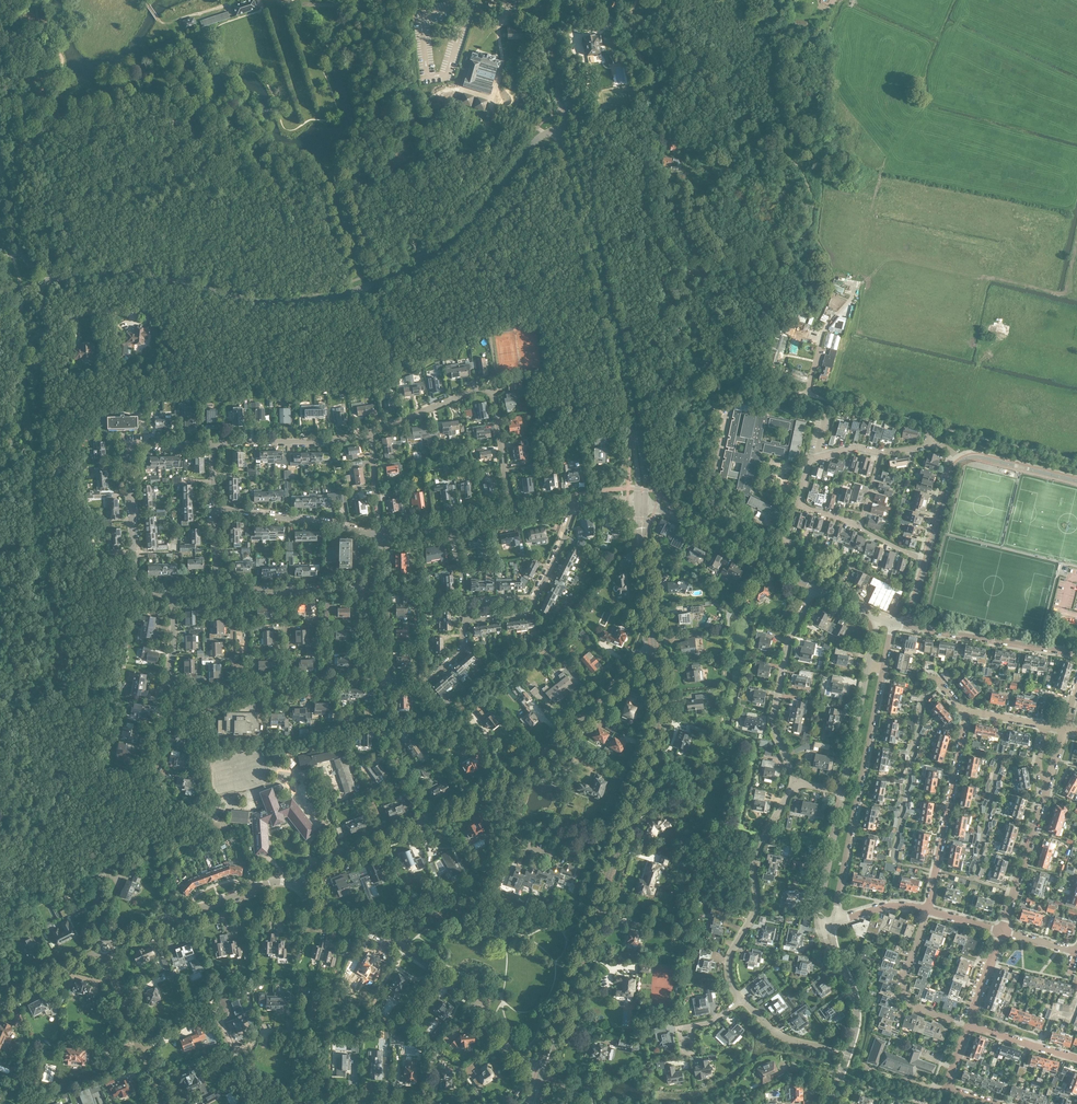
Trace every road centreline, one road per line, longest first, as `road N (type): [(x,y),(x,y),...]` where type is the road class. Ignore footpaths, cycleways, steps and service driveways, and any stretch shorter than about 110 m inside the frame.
road 1 (tertiary): [(50,283),(136,274),(270,303),(345,293),(438,250),(538,138),(561,128)]
road 2 (track): [(798,392),(780,387),(746,354),(722,301),(662,225),(652,85),(628,33),(637,0)]
road 3 (tertiary): [(541,1075),(655,730),(653,646)]
road 4 (track): [(852,300),(879,182),(926,107),(959,22),(993,10),(1076,42)]
road 5 (tertiary): [(642,501),(634,407),(569,126)]
road 6 (tertiary): [(561,128),(623,380),(642,501)]
road 7 (residential): [(541,1075),(438,969),(307,902)]
road 8 (residential): [(427,820),(559,738),(653,646)]
road 9 (track): [(864,247),(969,279),(1064,294),(1076,233)]
road 10 (residential): [(173,594),(136,593),(128,450),(213,444)]
road 11 (unclassified): [(21,302),(44,555)]
road 12 (residential): [(741,998),(729,963),(756,906),(758,851),(798,784)]
road 13 (residential): [(798,784),(774,725),(791,635),(816,588)]
road 14 (residential): [(105,948),(270,882),(299,886)]
road 15 (residential): [(928,908),(965,712)]
road 16 (residential): [(816,588),(642,501)]
road 17 (residential): [(860,527),(802,507),(809,461),(857,448),(881,453)]
road 18 (residential): [(385,535),(215,508)]
road 19 (tertiary): [(908,625),(1076,652)]
road 20 (residential): [(161,1101),(105,948)]
road 21 (residential): [(213,444),(370,436)]
road 22 (residential): [(931,445),(929,425),(798,392)]
road 23 (residential): [(427,820),(390,750),(385,680)]
road 24 (residential): [(1001,930),(1046,790)]
road 25 (residential): [(299,886),(321,862),(427,820)]
road 26 (tertiary): [(653,646),(642,501)]
road 27 (tertiary): [(50,283),(17,245),(0,160)]
road 28 (residential): [(844,791),(821,922)]
road 29 (residential): [(370,436),(477,389),(491,393)]
road 30 (residential): [(834,920),(858,794)]
road 31 (residential): [(858,794),(883,670)]
road 32 (residential): [(866,667),(844,791)]
road 33 (unclassified): [(849,1053),(785,1037),(741,998)]
road 34 (residential): [(515,513),(491,393)]
road 35 (tertiary): [(1076,481),(959,458)]

